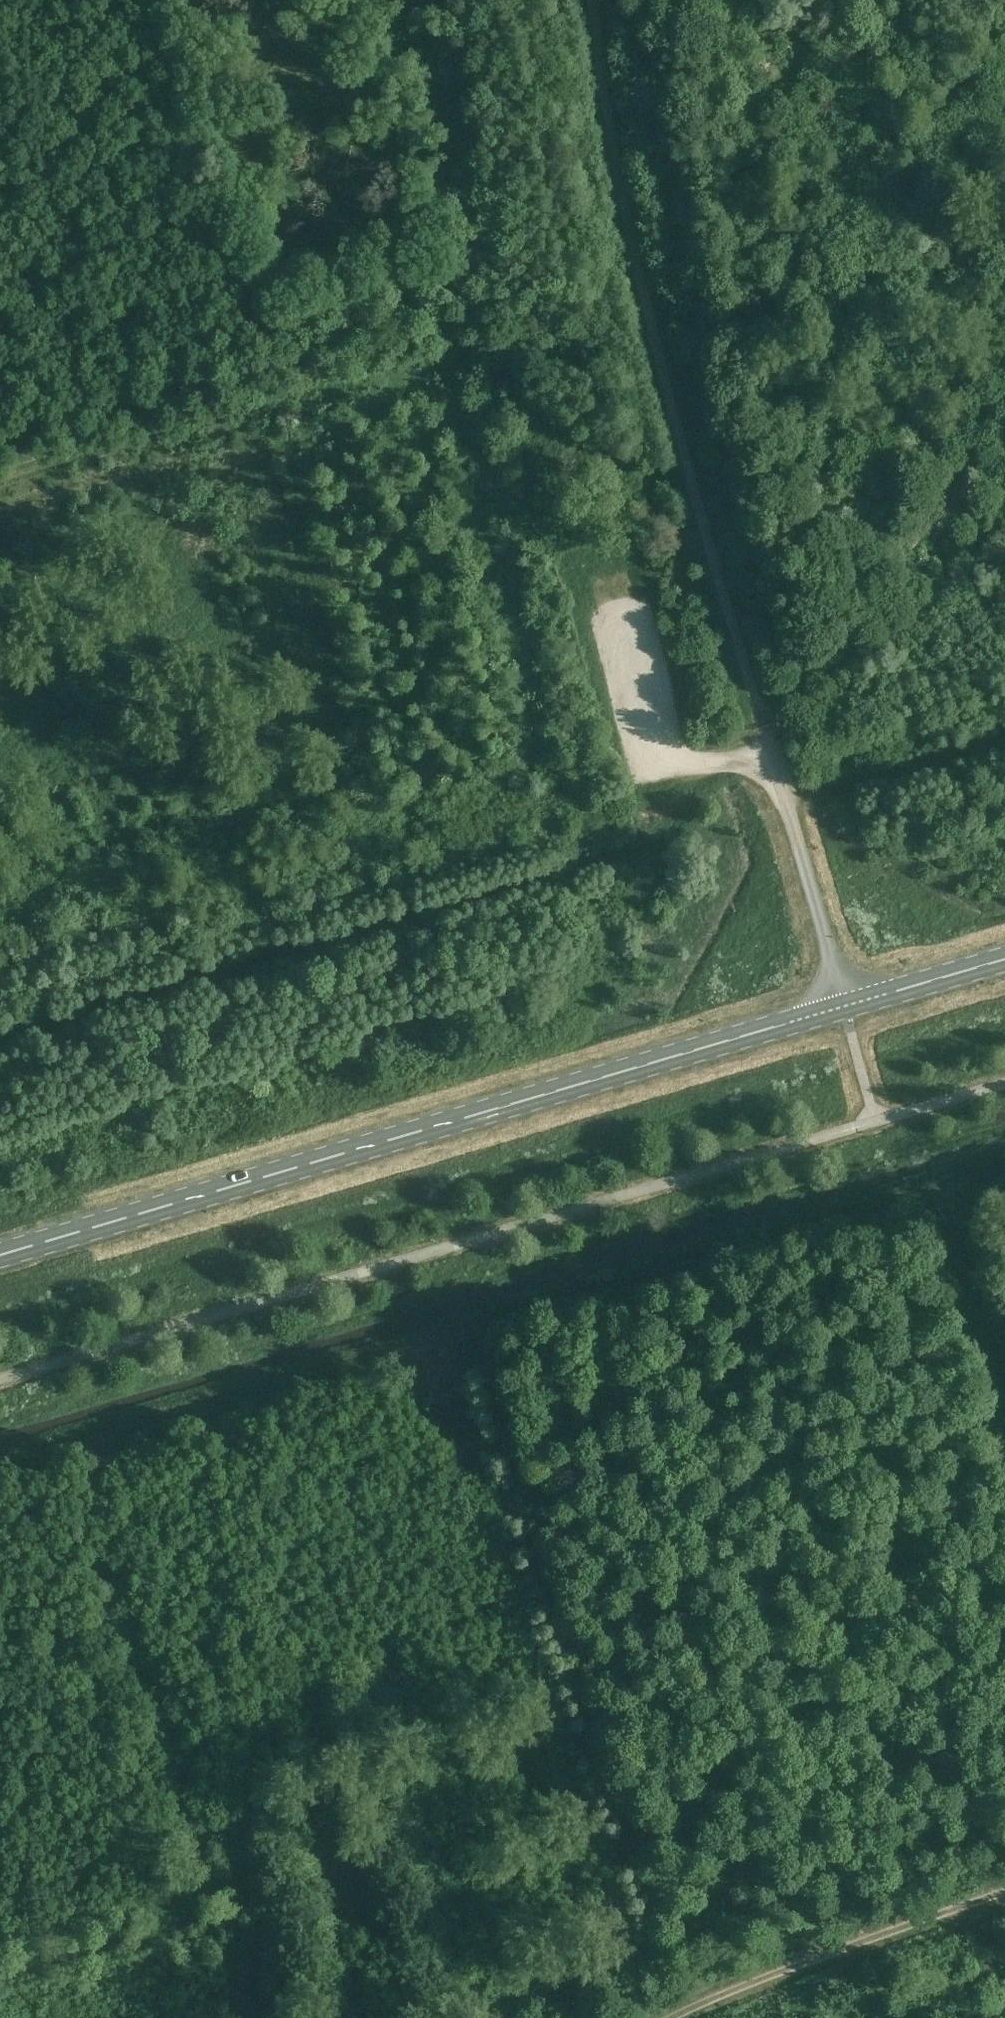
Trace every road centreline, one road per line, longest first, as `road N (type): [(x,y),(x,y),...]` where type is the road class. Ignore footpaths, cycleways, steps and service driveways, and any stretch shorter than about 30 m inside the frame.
road 1 (secondary): [(0,1254),(1004,956)]
road 2 (track): [(767,748),(669,408),(622,170),(598,0)]
road 3 (track): [(666,2017),(1004,1892)]

